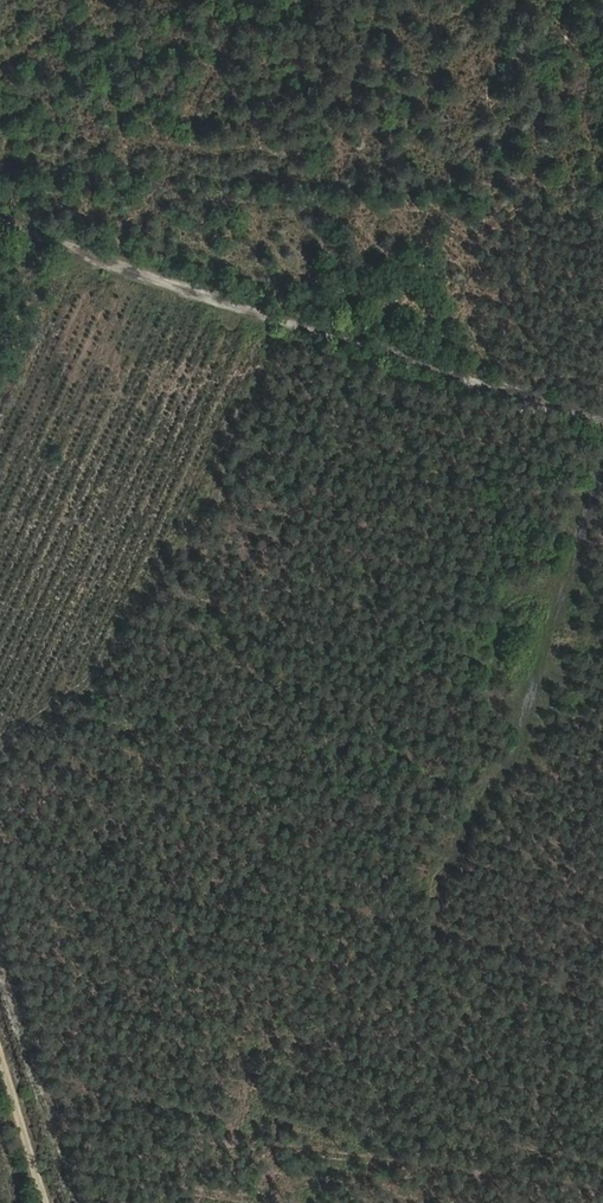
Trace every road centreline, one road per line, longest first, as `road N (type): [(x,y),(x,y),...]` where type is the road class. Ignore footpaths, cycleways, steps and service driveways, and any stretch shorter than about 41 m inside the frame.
road 1 (track): [(0,222),(602,422)]
road 2 (track): [(46,1202),(0,1051)]

